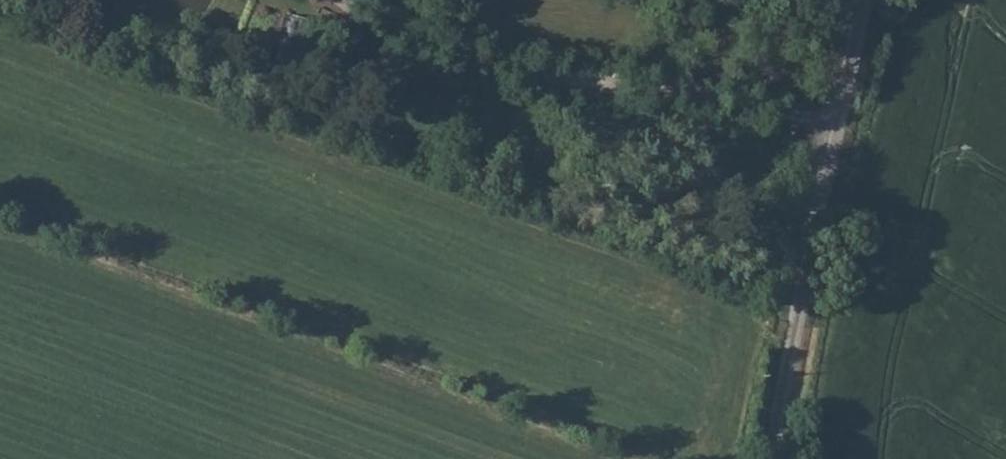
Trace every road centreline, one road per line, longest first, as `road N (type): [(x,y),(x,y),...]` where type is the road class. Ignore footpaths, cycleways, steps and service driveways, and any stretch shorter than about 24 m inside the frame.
road 1 (unclassified): [(881,0),(829,228),(790,458)]

